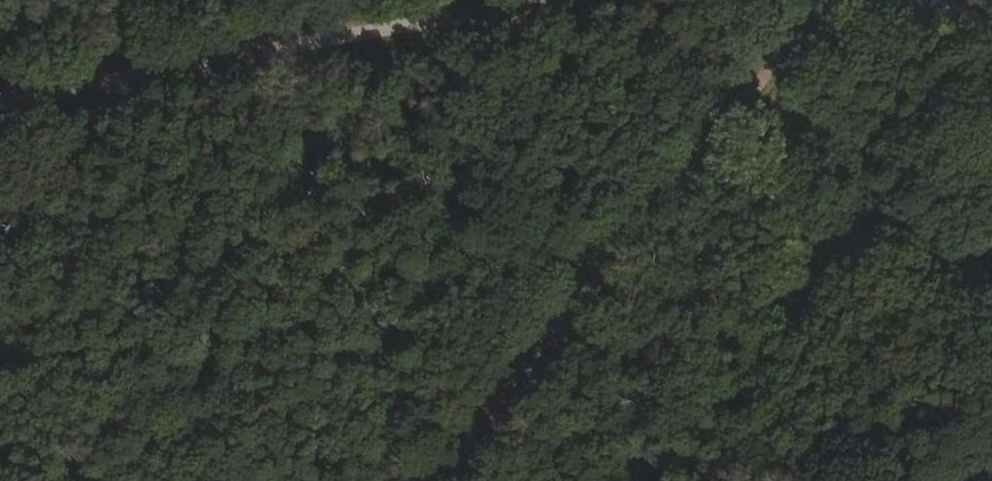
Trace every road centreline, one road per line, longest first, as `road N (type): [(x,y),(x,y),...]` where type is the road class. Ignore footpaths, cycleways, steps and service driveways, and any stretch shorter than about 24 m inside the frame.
road 1 (track): [(435,480),(823,0)]
road 2 (track): [(0,104),(594,0)]

